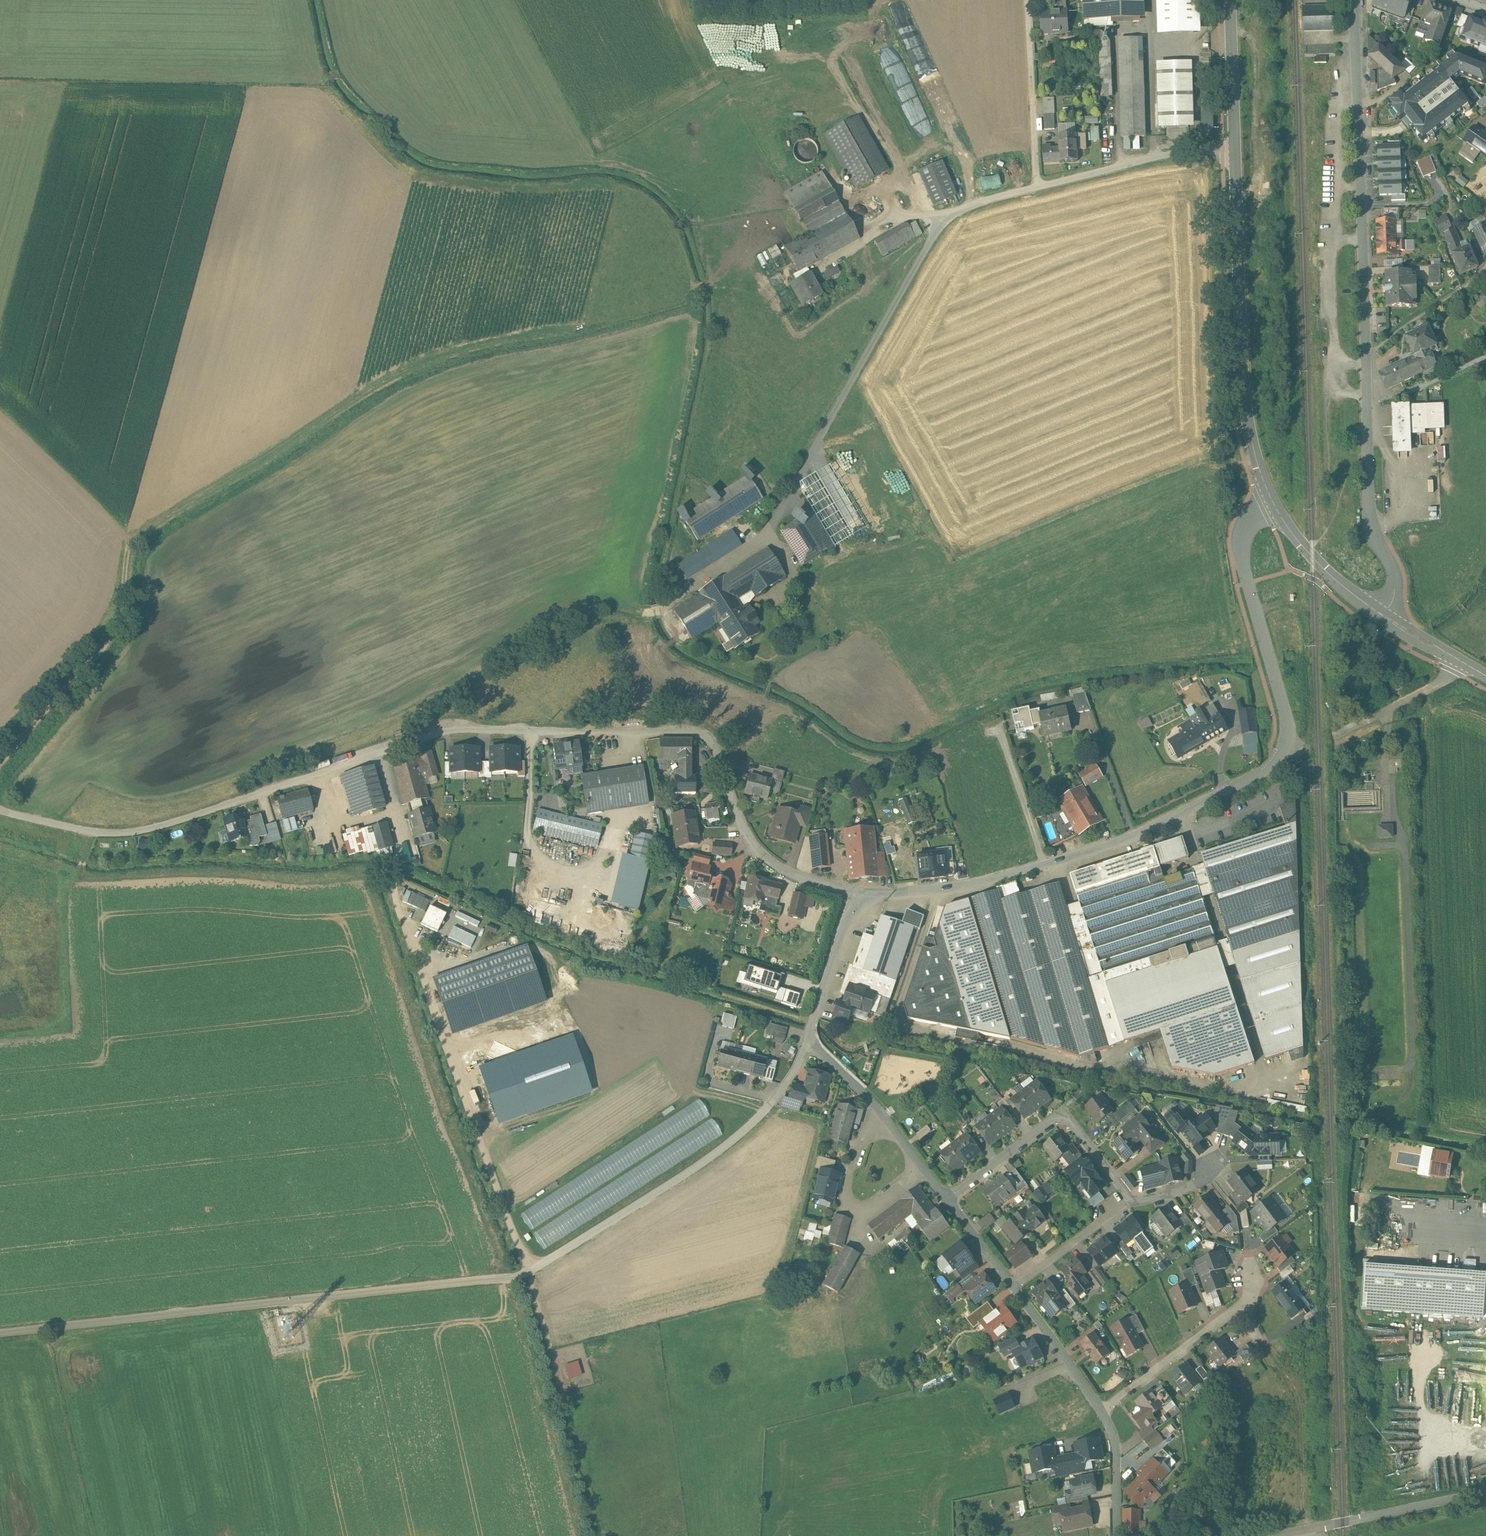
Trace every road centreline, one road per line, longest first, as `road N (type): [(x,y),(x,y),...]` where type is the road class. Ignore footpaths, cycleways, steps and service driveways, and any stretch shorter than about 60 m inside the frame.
road 1 (unclassified): [(0,811),(130,832),(443,731),(697,731),(716,745),(756,848),(816,882),(866,893)]
road 2 (unclassified): [(0,1333),(520,1275),(750,1125),(788,1081),(808,1039)]
road 3 (residential): [(866,893),(969,887),(1134,837),(1270,766),(1286,724),(1242,551),(1245,526),(1273,504)]
road 4 (residential): [(1353,0),(1370,518),(1395,586),(1379,614)]
road 5 (secondary): [(1234,142),(1244,395),(1273,504)]
road 6 (unclassified): [(935,232),(784,496)]
road 7 (unclassified): [(1234,142),(1037,185),(951,213)]
road 8 (track): [(1387,818),(1405,857),(1412,1069),(1401,1099)]
road 9 (residential): [(946,1199),(1063,1113),(1131,1199)]
road 10 (track): [(0,765),(113,629),(123,557)]
road 11 (residential): [(1485,1494),(1270,1535)]
road 12 (residential): [(1253,1272),(1256,1286),(1101,1409)]
road 13 (residential): [(946,1199),(878,1108),(808,1039)]
road 14 (unclassified): [(808,1039),(842,931),(866,893)]
road 15 (secondary): [(1273,504),(1325,570),(1379,614)]
road 16 (residential): [(1101,1409),(1015,1287)]
road 17 (residential): [(1131,1199),(1015,1287)]
road 18 (secondary): [(1230,0),(1234,142)]
road 19 (residential): [(1119,1535),(1115,1438),(1101,1409)]
road 20 (secondary): [(1485,678),(1379,614)]

